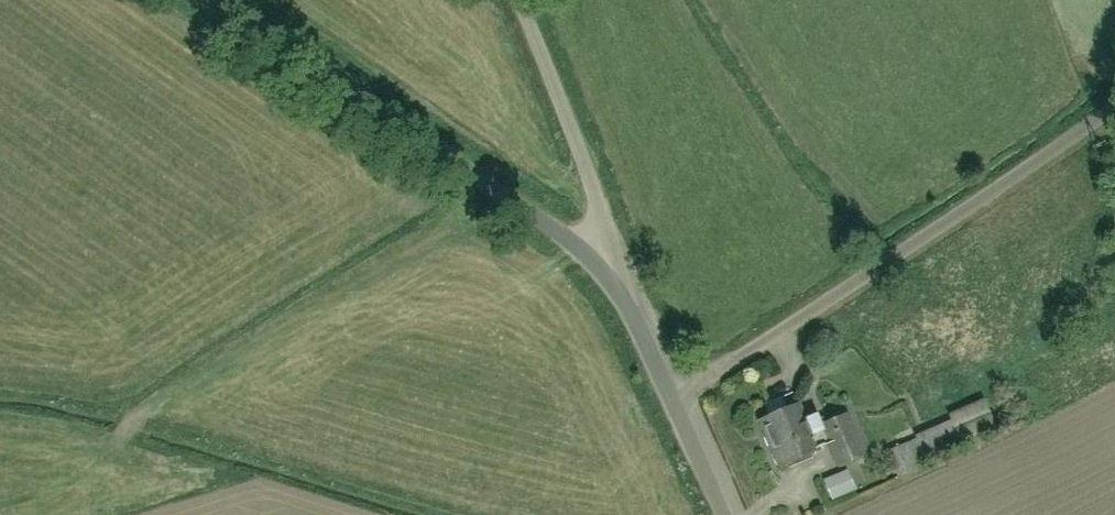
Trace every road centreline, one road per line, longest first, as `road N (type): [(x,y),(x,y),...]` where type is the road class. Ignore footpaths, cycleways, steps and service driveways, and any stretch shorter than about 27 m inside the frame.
road 1 (residential): [(672,397),(1114,108)]
road 2 (residential): [(600,267),(241,0)]
road 3 (unclassified): [(600,267),(604,204),(512,0)]
road 4 (residential): [(672,397),(600,267)]
road 5 (unclassified): [(721,514),(672,397)]

